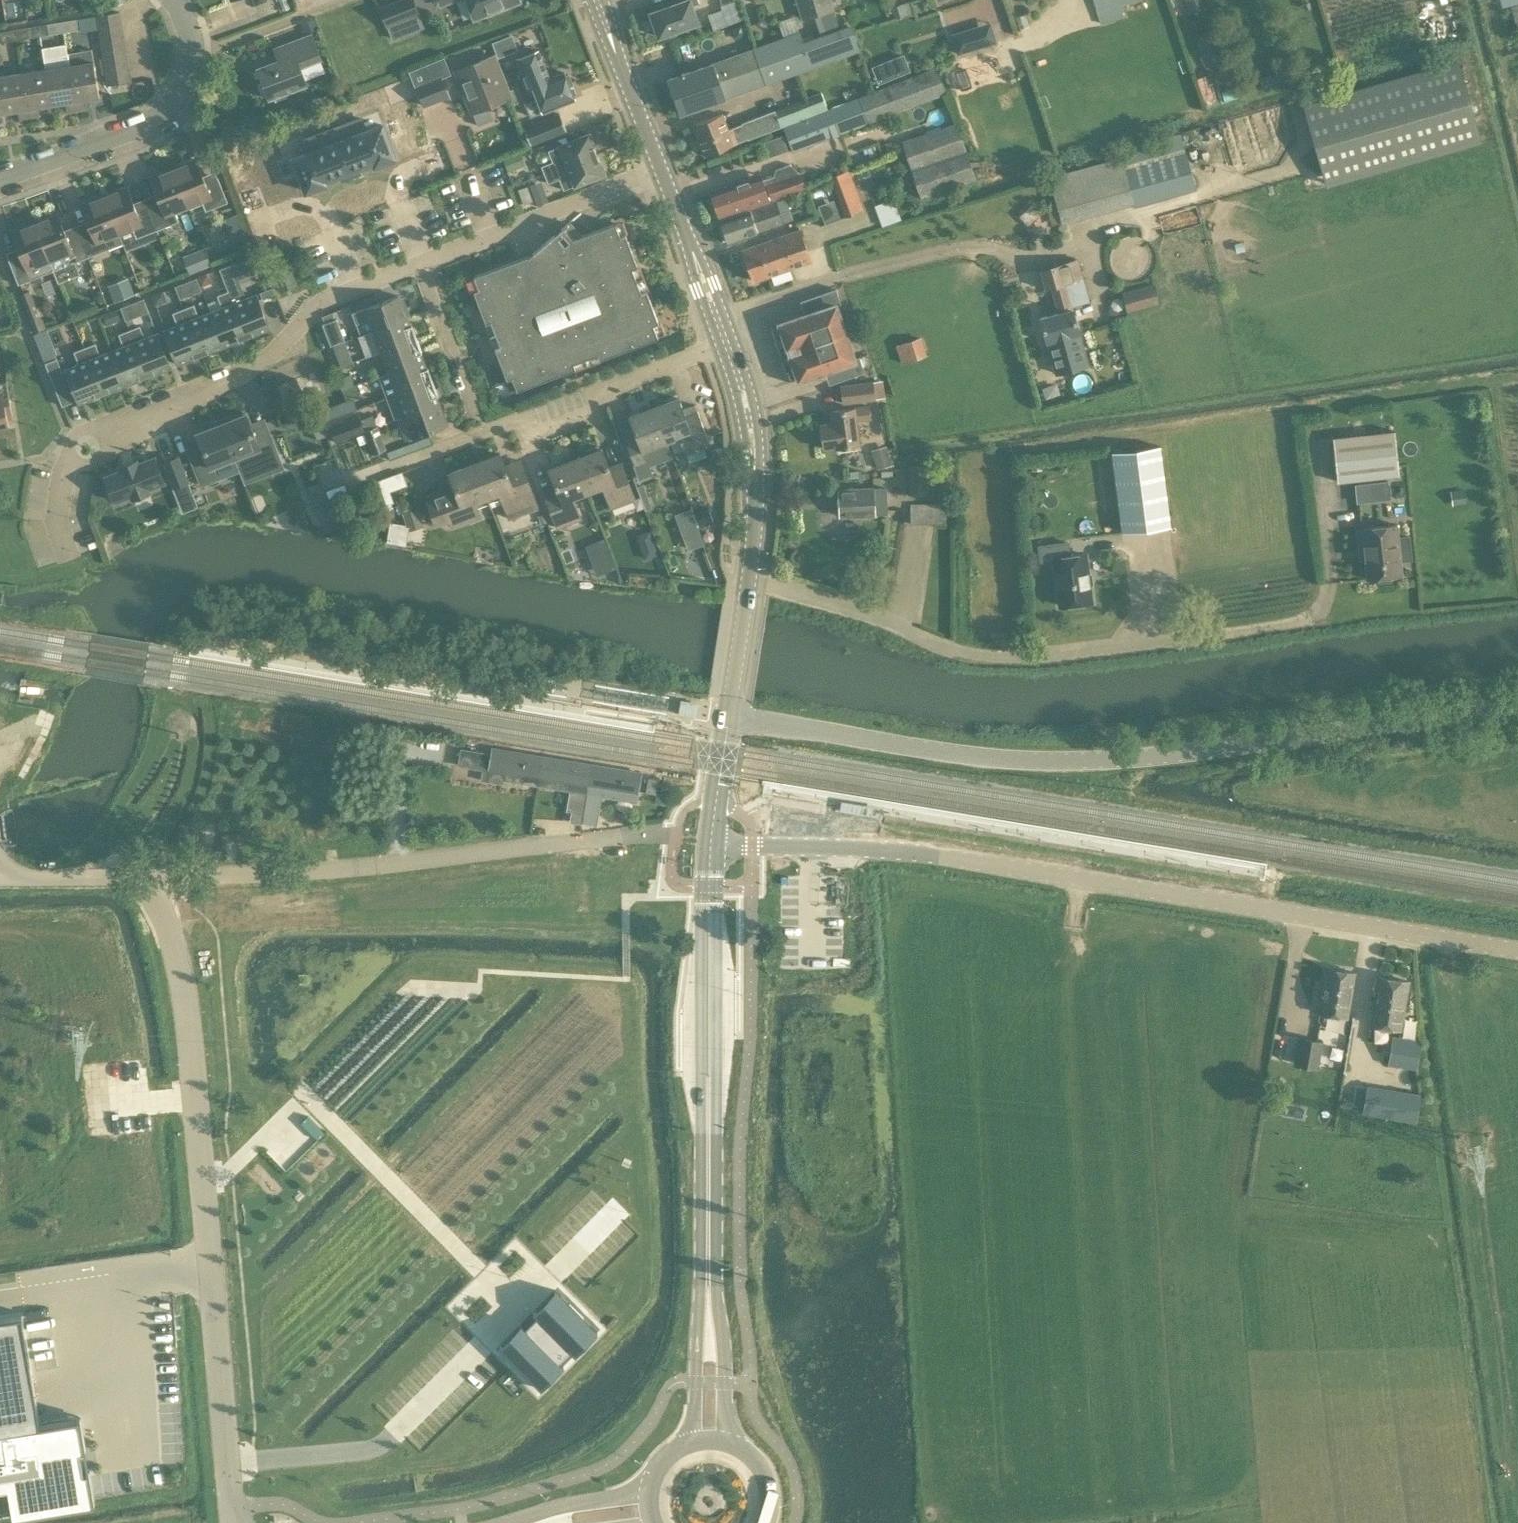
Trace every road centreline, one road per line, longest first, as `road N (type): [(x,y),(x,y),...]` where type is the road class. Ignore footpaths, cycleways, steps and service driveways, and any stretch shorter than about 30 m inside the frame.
road 1 (unclassified): [(1517,952),(712,830)]
road 2 (unclassified): [(1517,705),(1164,757),(1086,761),(971,756),(727,720)]
road 3 (unclassified): [(236,1522),(186,996),(149,878)]
road 4 (unclassified): [(149,878),(403,866),(712,830)]
road 5 (residential): [(421,263),(324,300),(260,363),(78,443),(59,475),(57,517),(67,555)]
road 6 (tertiary): [(712,830),(709,1255)]
road 7 (tertiary): [(727,720),(757,505),(750,410),(727,344)]
road 8 (residential): [(727,344),(402,464)]
road 9 (residential): [(661,169),(421,263)]
road 10 (residential): [(193,53),(176,101),(152,118),(0,178)]
road 11 (tertiary): [(709,1255),(692,1446)]
road 12 (tertiary): [(724,1446),(709,1255)]
road 13 (tertiary): [(727,344),(661,169)]
road 14 (tertiary): [(661,169),(597,0)]
road 15 (residential): [(421,263),(478,411)]
road 16 (unclassified): [(0,877),(149,878)]
road 17 (unclassified): [(652,1493),(574,1504),(516,1522)]

